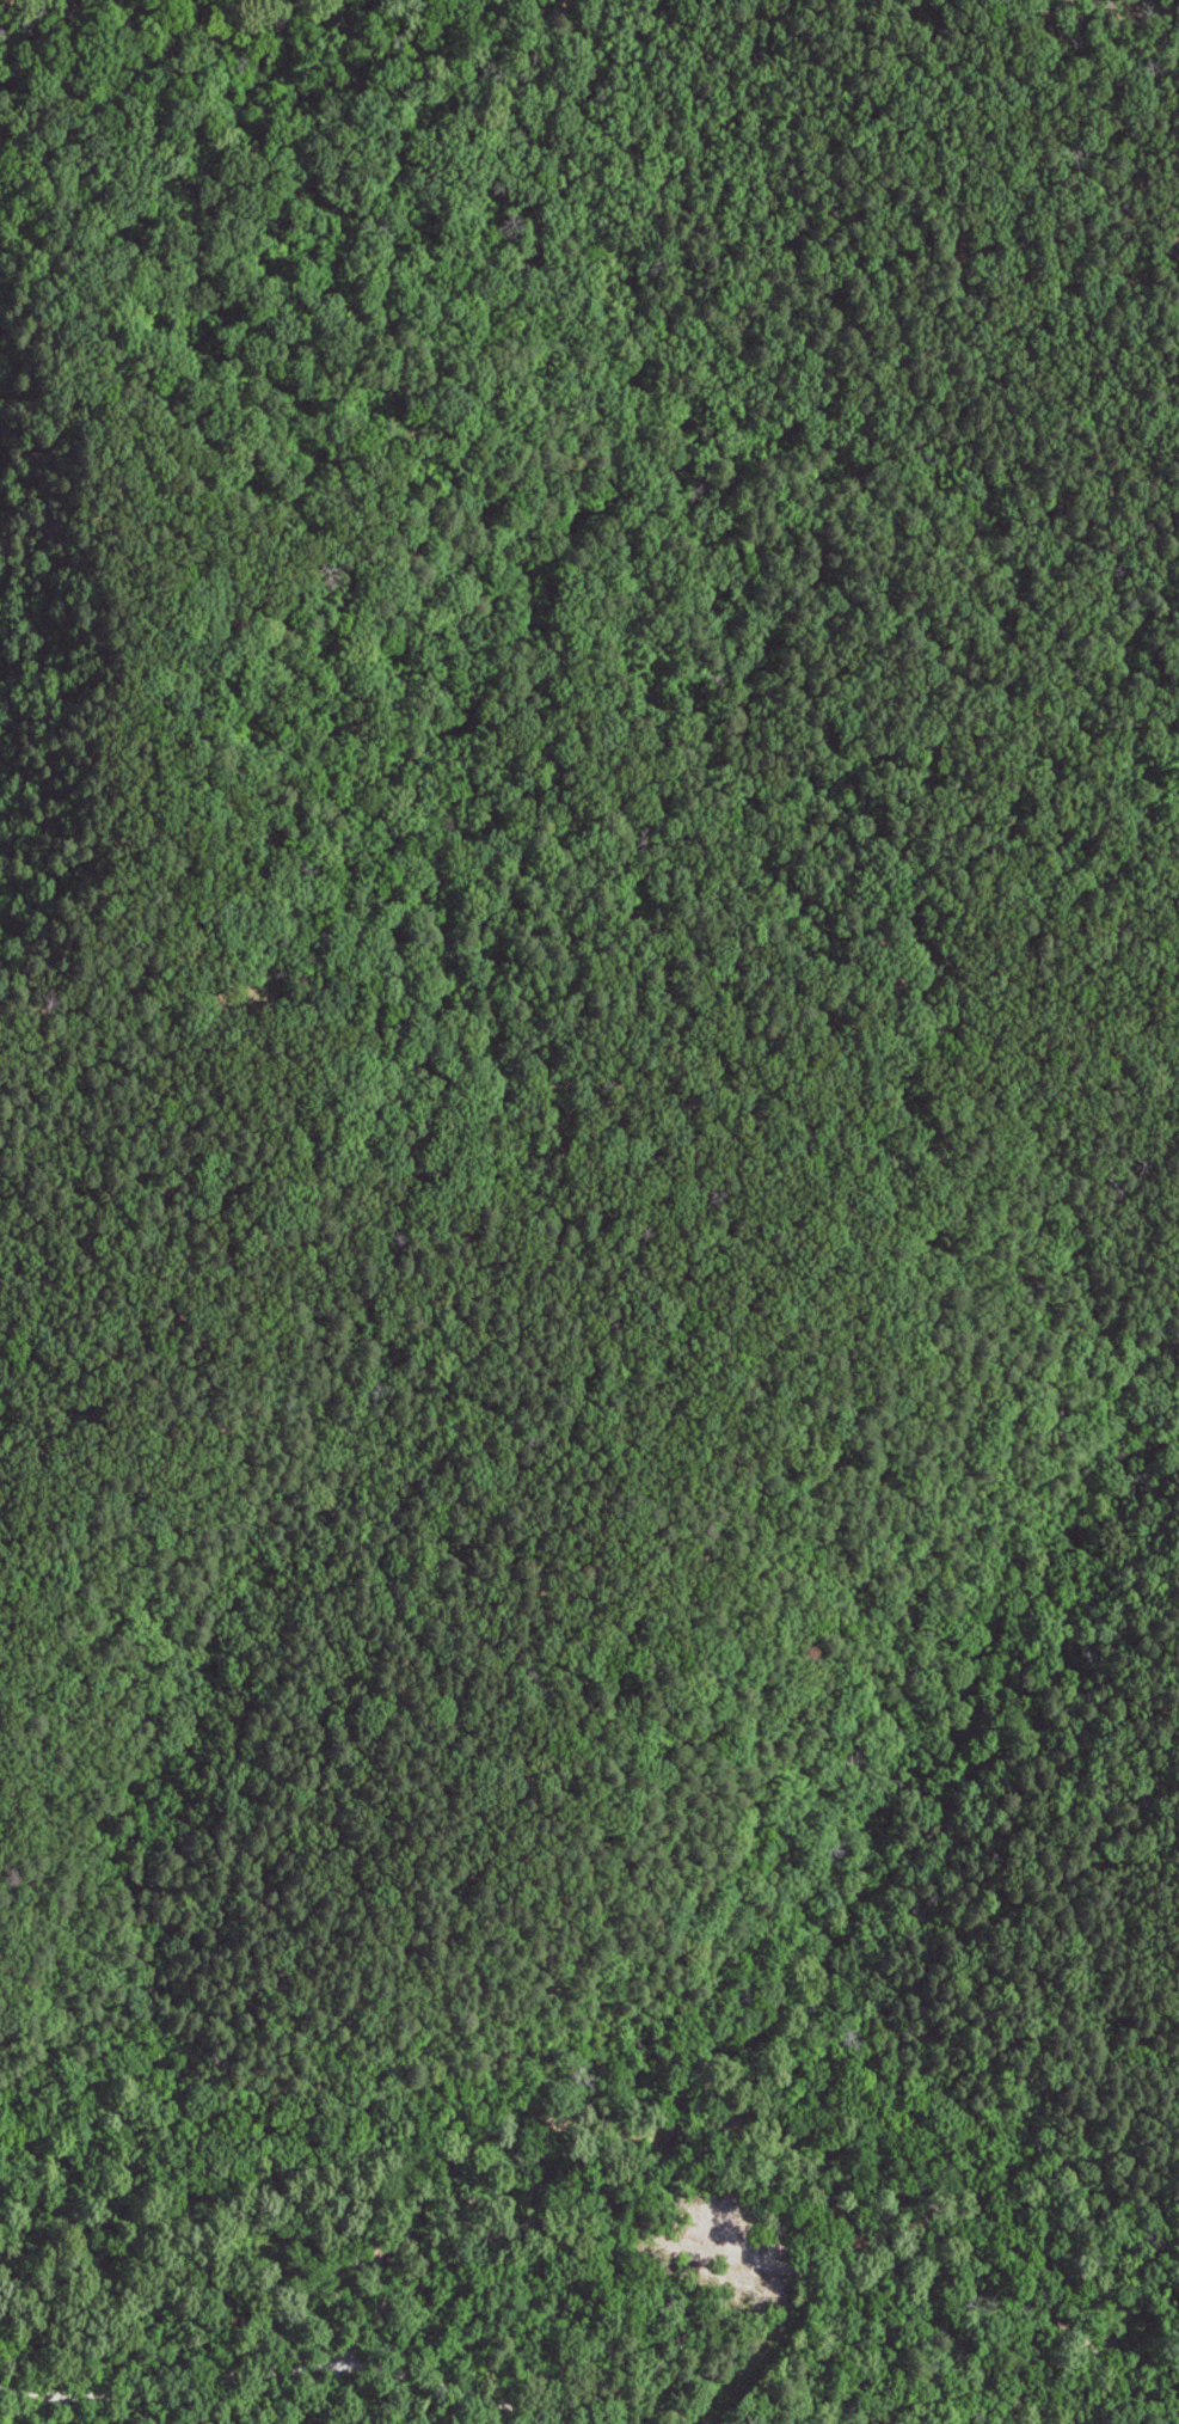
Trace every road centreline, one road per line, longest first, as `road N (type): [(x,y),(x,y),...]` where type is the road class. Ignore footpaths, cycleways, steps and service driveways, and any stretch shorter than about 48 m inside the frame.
road 1 (residential): [(564,2423),(459,2386),(334,2365),(262,2365),(167,2385)]

